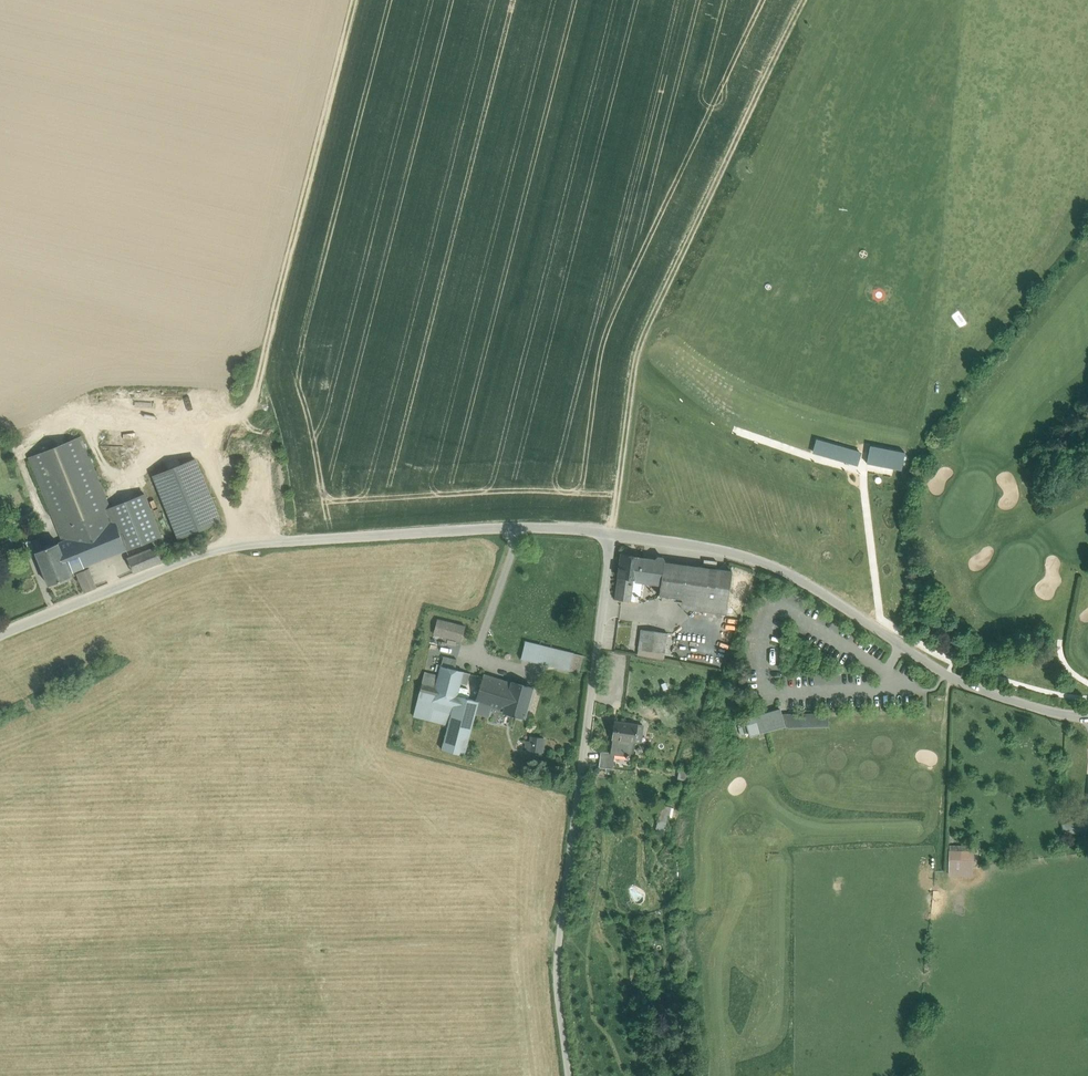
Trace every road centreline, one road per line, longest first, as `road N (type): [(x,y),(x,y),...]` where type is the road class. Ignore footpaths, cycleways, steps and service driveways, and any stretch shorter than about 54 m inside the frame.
road 1 (unclassified): [(612,533),(515,527),(215,549),(0,636)]
road 2 (track): [(612,533),(638,350),(806,0)]
road 3 (unclassified): [(612,533),(560,938),(569,1075)]
road 4 (unclassified): [(1087,716),(1045,710),(947,674),(762,562),(612,533)]

